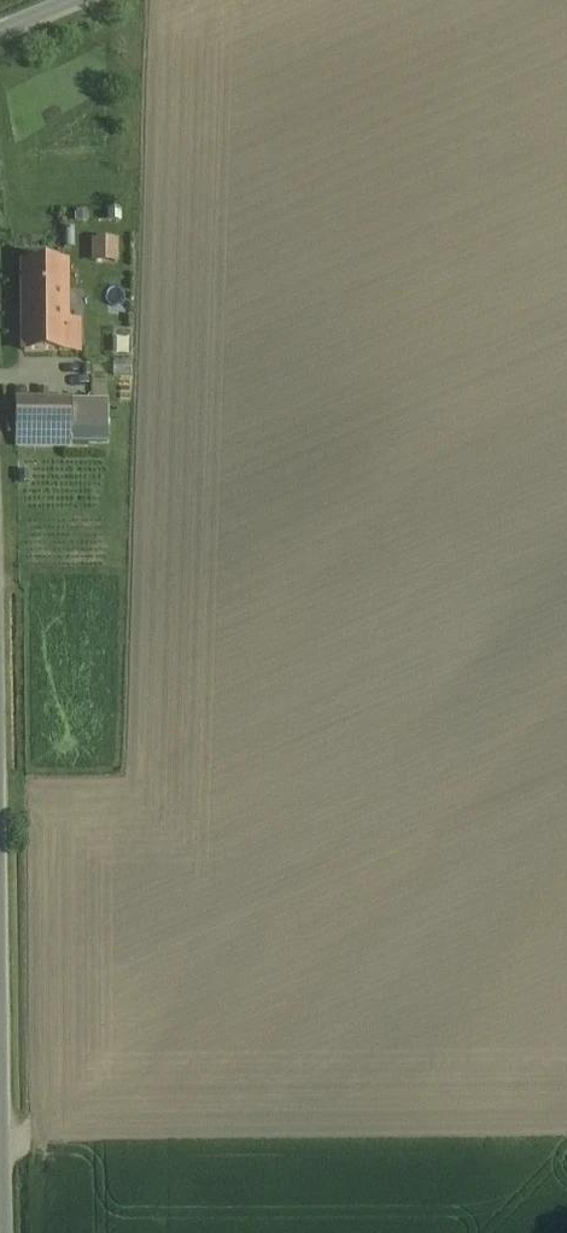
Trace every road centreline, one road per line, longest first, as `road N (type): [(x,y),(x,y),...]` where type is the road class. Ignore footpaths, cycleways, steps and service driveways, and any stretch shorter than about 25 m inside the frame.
road 1 (unclassified): [(0,939),(4,1232)]

